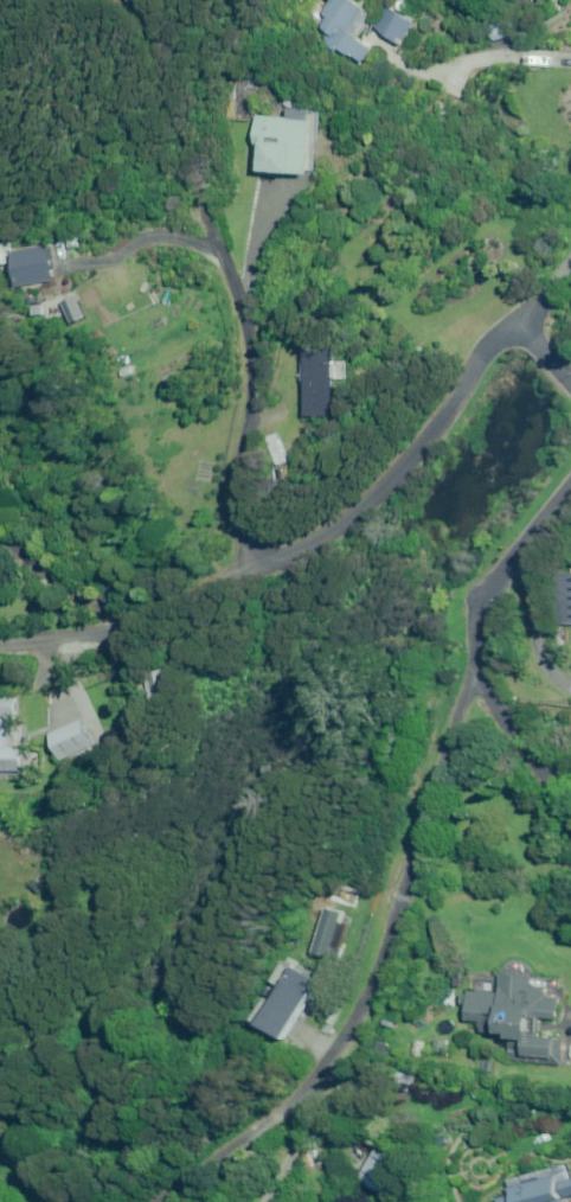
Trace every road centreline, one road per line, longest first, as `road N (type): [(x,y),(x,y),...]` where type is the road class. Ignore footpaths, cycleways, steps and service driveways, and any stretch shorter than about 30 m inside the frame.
road 1 (residential): [(162,1201),(294,1105),(338,1055),(384,957),(476,671),(490,596),(570,490)]
road 2 (residential): [(262,566),(318,545),(369,505),(449,414),(496,341),(535,344),(570,380)]

